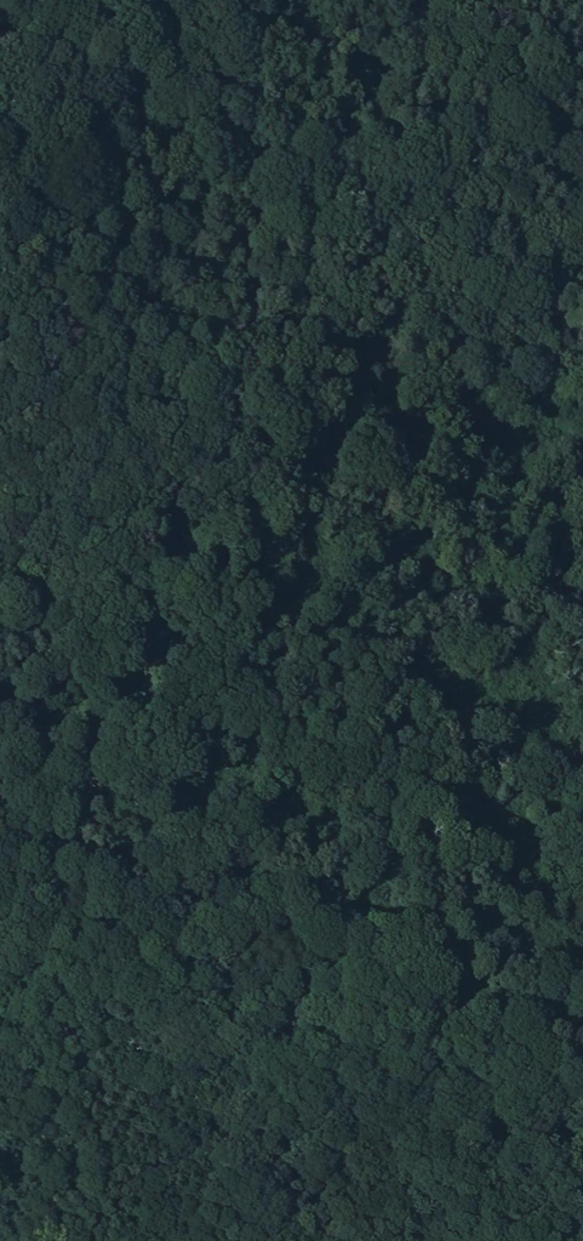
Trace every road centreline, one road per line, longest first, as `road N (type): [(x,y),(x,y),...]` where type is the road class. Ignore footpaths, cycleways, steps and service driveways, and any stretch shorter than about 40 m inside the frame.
road 1 (track): [(582,734),(535,619),(442,475),(425,413),(427,94),(486,0)]
road 2 (track): [(582,968),(492,949),(312,882),(173,804),(118,739),(68,624),(14,552),(0,510)]

